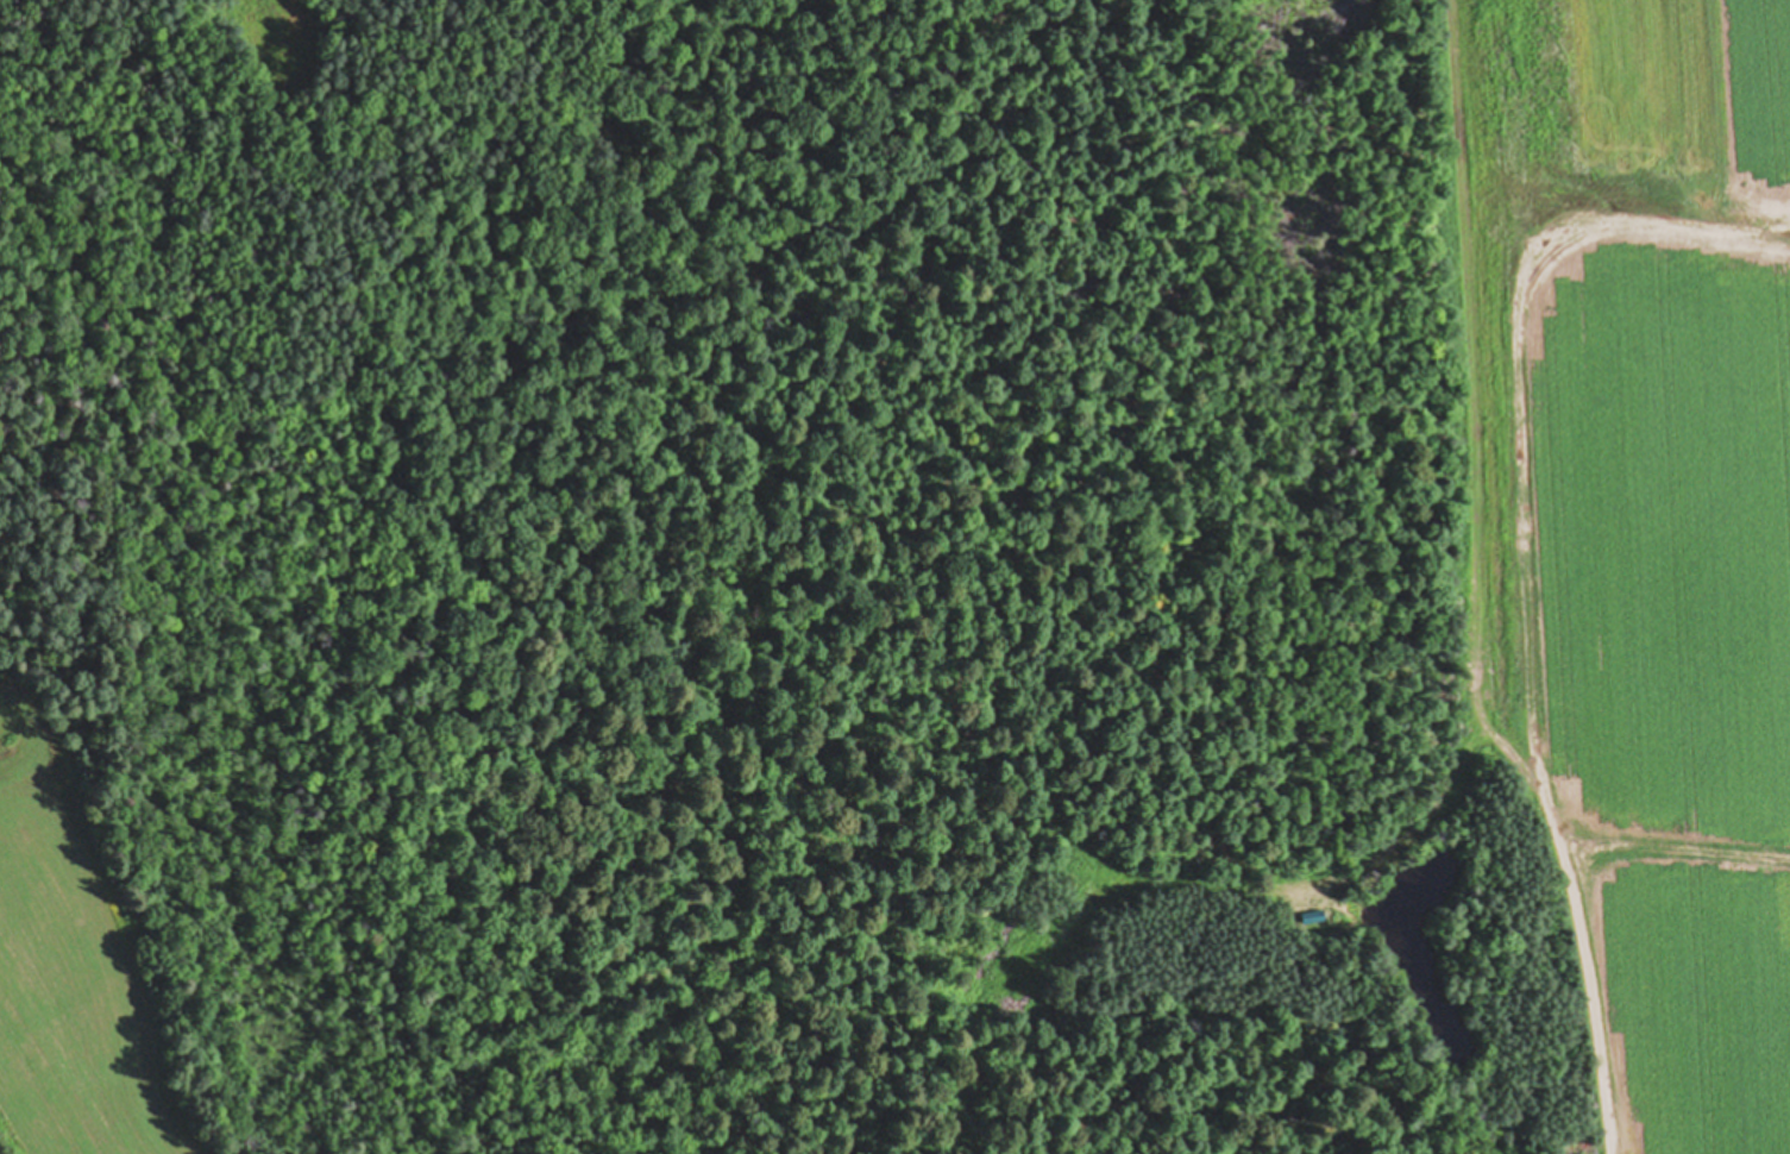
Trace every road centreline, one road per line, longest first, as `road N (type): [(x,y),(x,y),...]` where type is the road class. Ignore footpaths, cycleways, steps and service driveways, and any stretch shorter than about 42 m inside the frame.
road 1 (track): [(1611,1153),(1576,897),(1550,810)]

